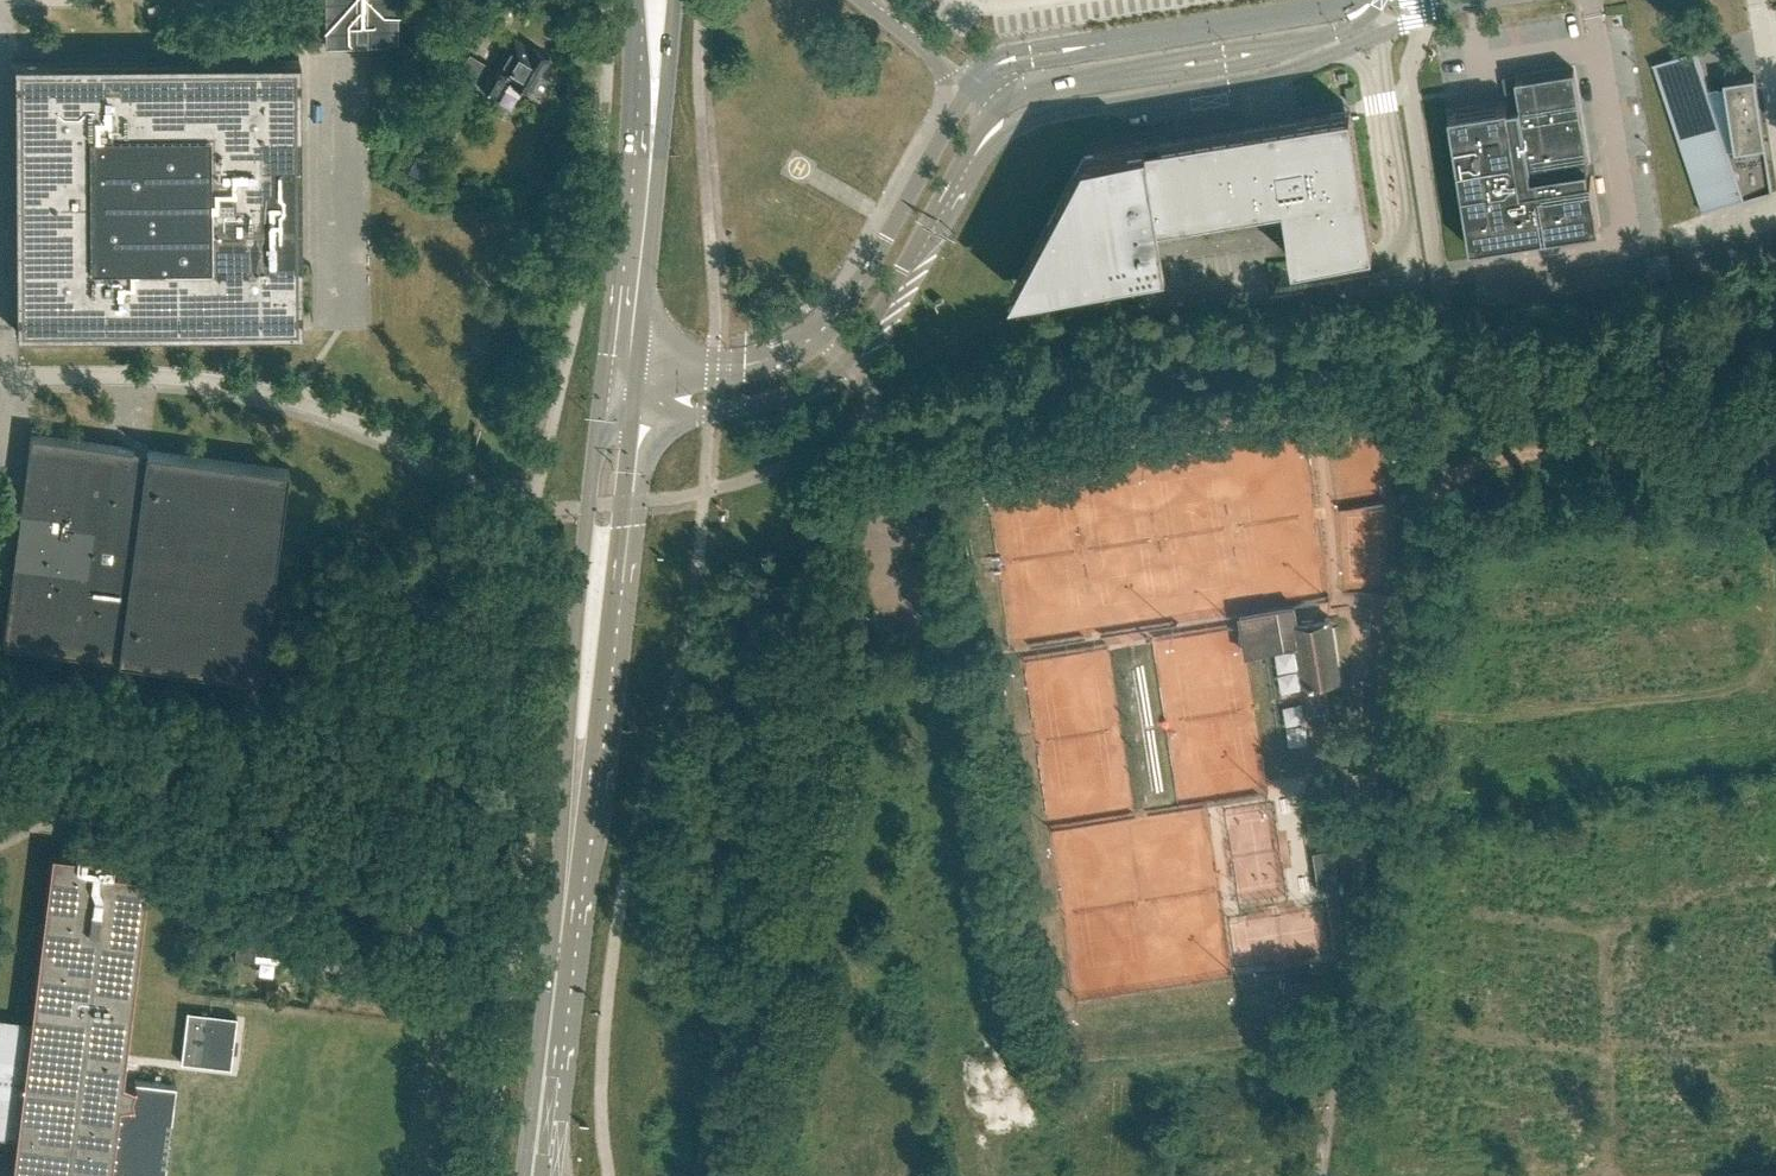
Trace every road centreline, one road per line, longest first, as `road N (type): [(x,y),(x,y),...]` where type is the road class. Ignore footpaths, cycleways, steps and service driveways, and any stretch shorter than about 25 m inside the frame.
road 1 (tertiary): [(565,928),(600,745),(676,0)]
road 2 (tertiary): [(633,0),(635,110),(575,629),(565,928)]
road 3 (track): [(1775,459),(1671,447),(1539,445),(1476,468),(1420,519),(1382,719)]
road 4 (tertiary): [(535,1175),(565,928)]

